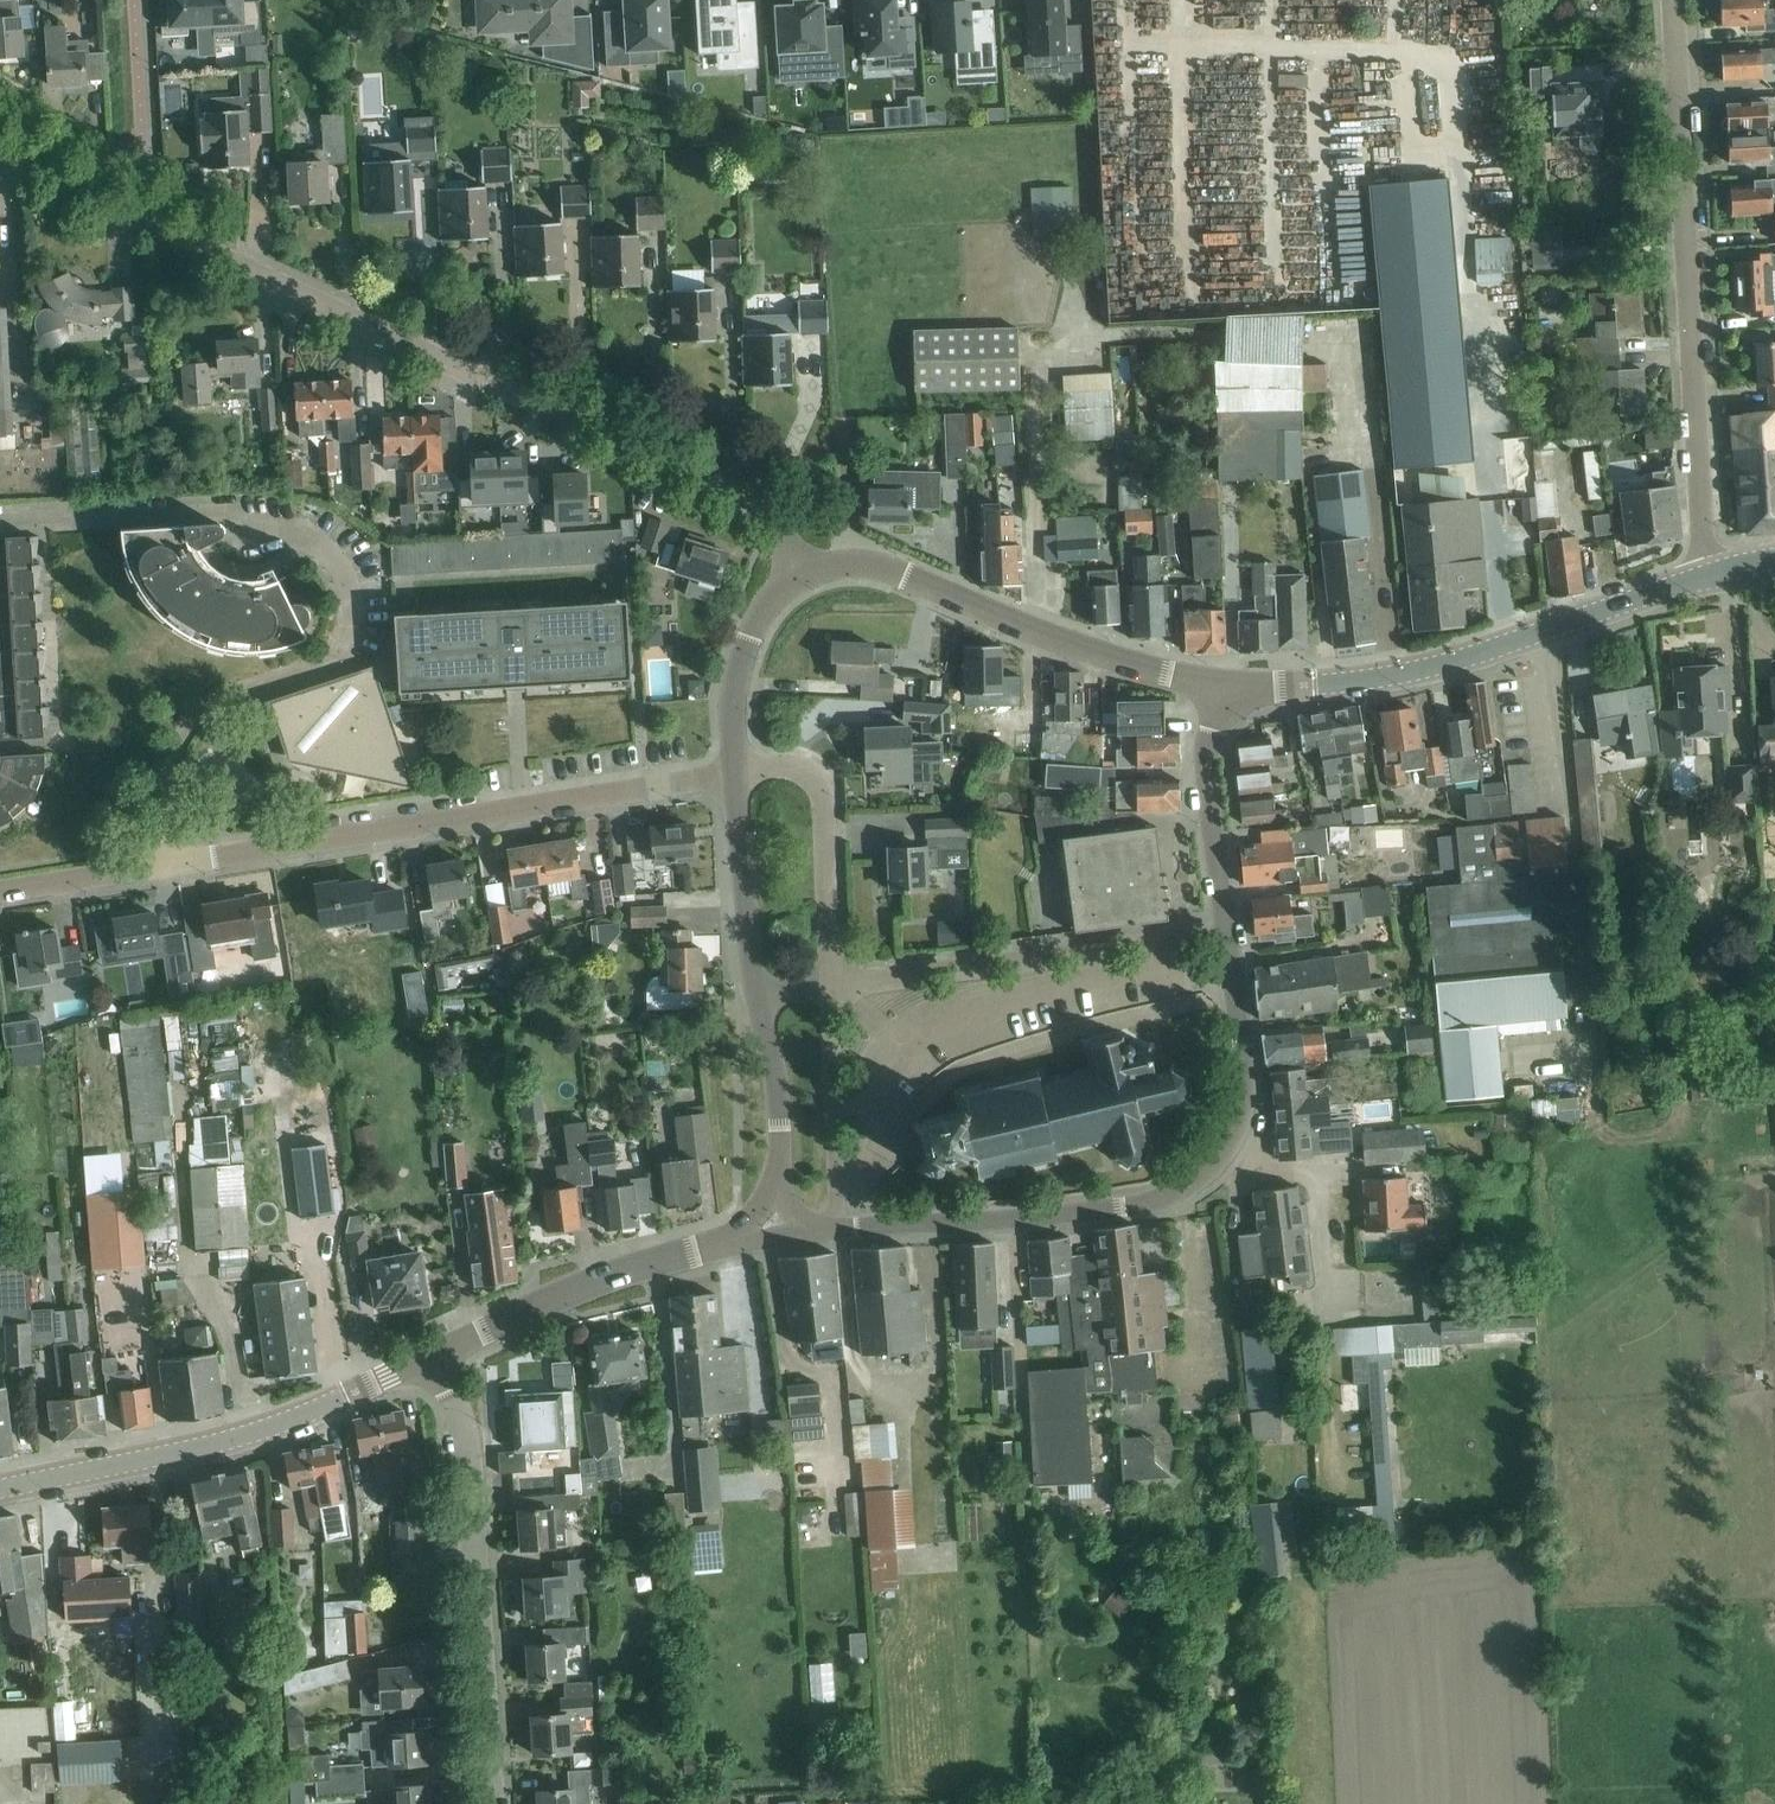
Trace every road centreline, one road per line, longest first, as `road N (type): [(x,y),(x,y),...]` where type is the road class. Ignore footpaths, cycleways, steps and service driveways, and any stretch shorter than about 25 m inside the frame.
road 1 (unclassified): [(812,569),(765,514),(717,490),(0,153)]
road 2 (residential): [(178,863),(167,793),(183,736),(222,700),(333,651),(348,627),(346,575),(310,538),(217,514),(0,523)]
road 3 (tertiary): [(838,1227),(1112,1207),(1156,1201),(1191,1183),(1227,1147),(1248,1080),(1223,930)]
road 4 (residential): [(1710,576),(1673,0)]
road 5 (residential): [(178,863),(741,772)]
road 6 (tertiary): [(1225,687),(1317,686),(1416,670),(1710,576)]
road 7 (tertiary): [(0,1489),(230,1441),(433,1355)]
road 8 (residential): [(491,1803),(469,1470),(462,1426),(433,1355)]
road 9 (tertiary): [(1225,687),(1073,649),(875,563),(812,569)]
road 10 (residential): [(1223,930),(833,982)]
road 11 (tertiary): [(433,1355),(598,1281),(775,1221)]
road 12 (residential): [(833,982),(825,797),(809,775),(788,768),(741,772)]
road 13 (tertiary): [(1223,930),(1203,771),(1225,687)]
road 14 (residential): [(838,1227),(833,982)]
road 15 (tertiary): [(812,569),(762,609),(739,657),(734,720),(741,772)]
road 16 (tertiary): [(762,995),(779,1111),(775,1221)]
road 17 (tertiary): [(741,772),(762,995)]
road 18 (residential): [(0,891),(178,863)]

